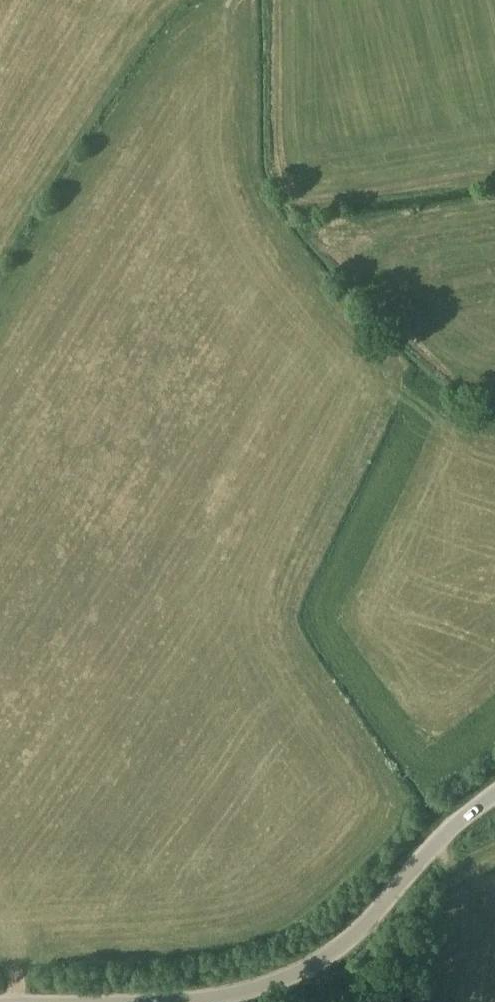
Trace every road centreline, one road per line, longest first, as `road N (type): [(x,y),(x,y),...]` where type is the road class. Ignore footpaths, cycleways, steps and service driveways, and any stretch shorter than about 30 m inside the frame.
road 1 (unclassified): [(494,793),(336,949),(289,978),(239,993),(148,1001)]

